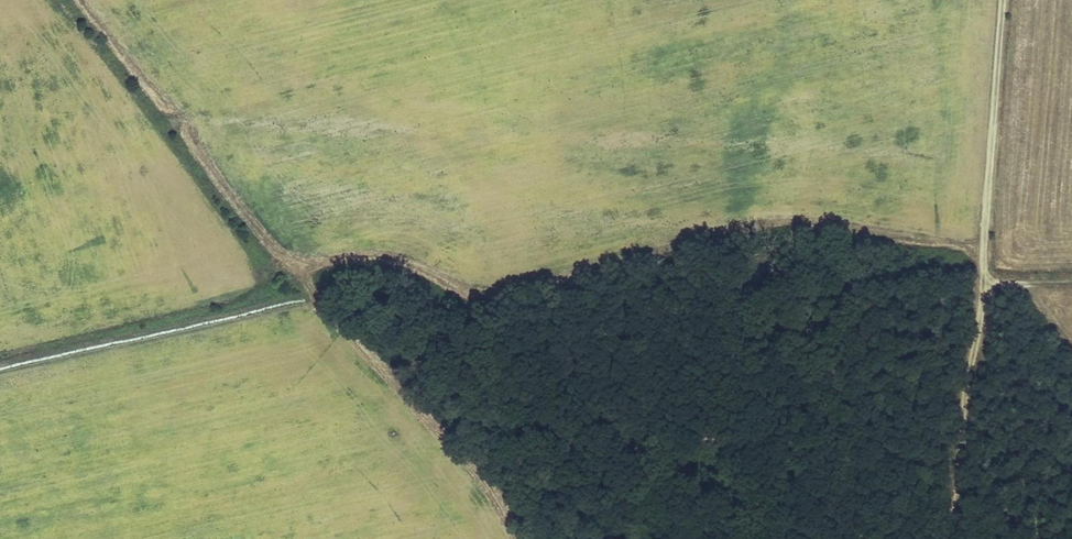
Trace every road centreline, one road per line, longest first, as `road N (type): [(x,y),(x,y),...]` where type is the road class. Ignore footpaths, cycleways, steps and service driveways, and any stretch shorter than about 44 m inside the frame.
road 1 (track): [(226,192),(306,282),(320,313),(359,343),(462,457),(515,538)]
road 2 (track): [(1000,0),(982,259),(996,282),(1071,282)]
road 3 (track): [(949,538),(987,276)]

